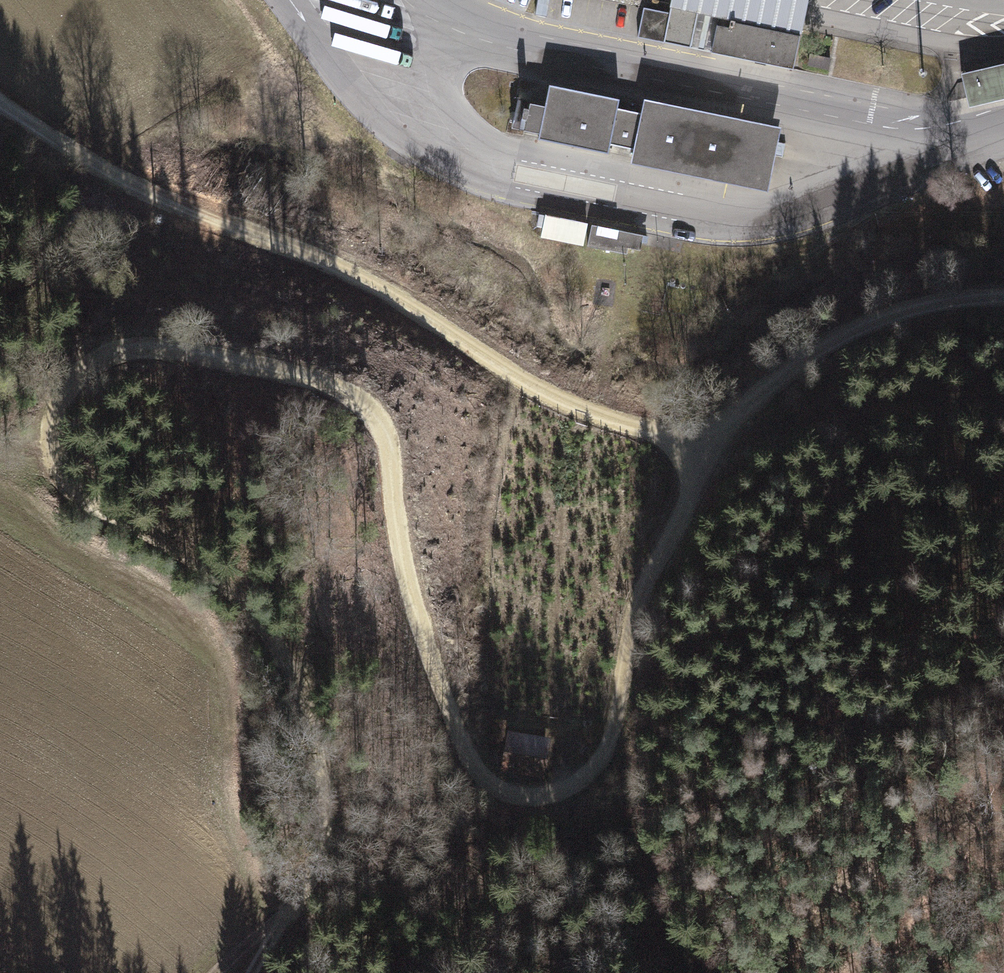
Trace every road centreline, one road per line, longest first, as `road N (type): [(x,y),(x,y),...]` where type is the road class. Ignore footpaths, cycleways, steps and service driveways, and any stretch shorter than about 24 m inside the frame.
road 1 (track): [(1003,296),(959,298),(872,327),(758,401),(710,450),(637,624),(621,724),(603,772),(561,802),(506,798),(467,757),(416,614),(386,442),(364,407),(324,386),(161,355),(116,356),(54,402),(46,435),(55,478),(186,549),(260,621),(299,715),(315,808),(311,874),(247,972)]
road 2 (track): [(1003,403),(861,398),(710,450),(543,395),(347,261),(137,188),(0,105)]
road 3 (track): [(706,972),(676,942),(635,847),(616,738)]

